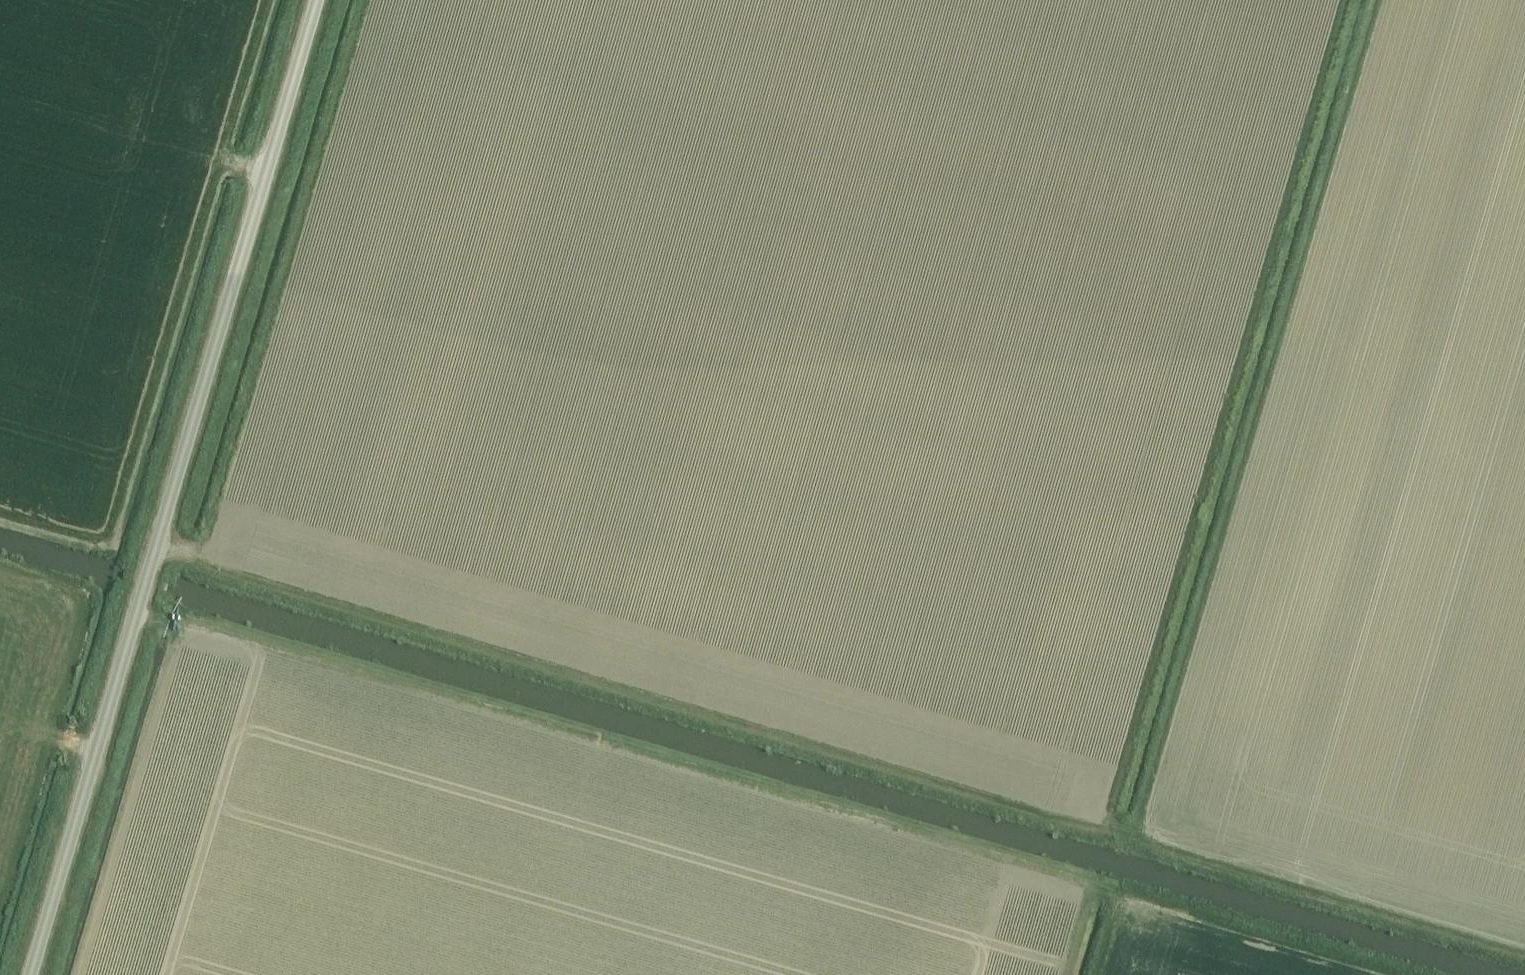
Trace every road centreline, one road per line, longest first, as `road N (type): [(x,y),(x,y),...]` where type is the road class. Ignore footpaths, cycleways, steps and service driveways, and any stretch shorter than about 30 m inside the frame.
road 1 (unclassified): [(31,974),(318,0)]

